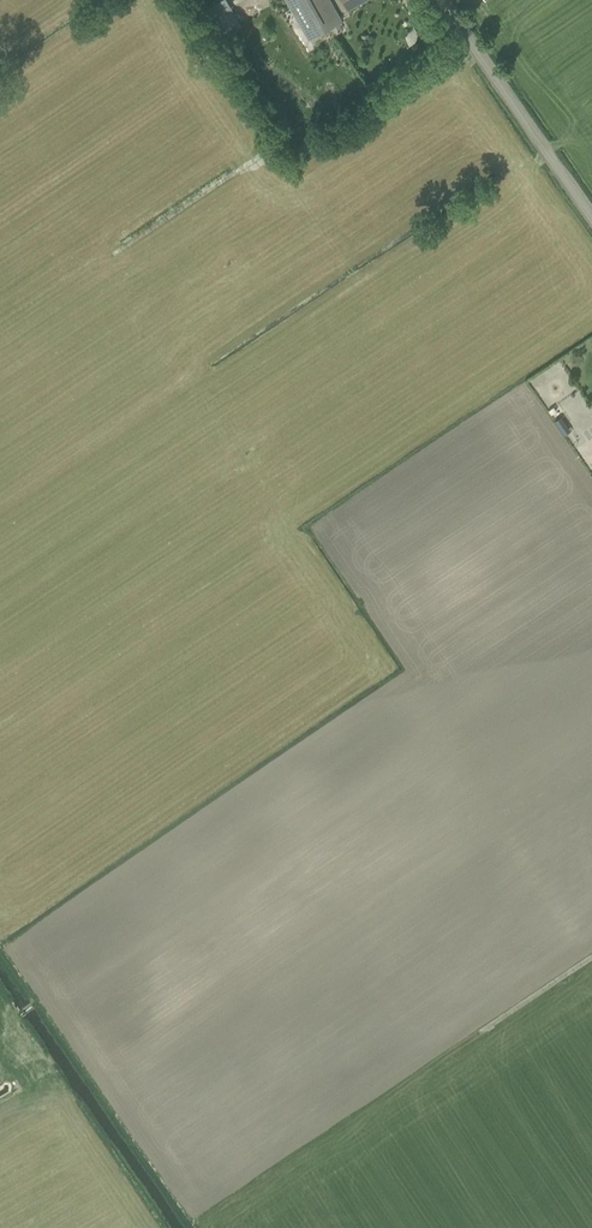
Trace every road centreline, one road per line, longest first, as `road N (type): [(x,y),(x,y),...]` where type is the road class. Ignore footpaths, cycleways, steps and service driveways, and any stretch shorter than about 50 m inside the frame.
road 1 (unclassified): [(591,218),(442,0)]

